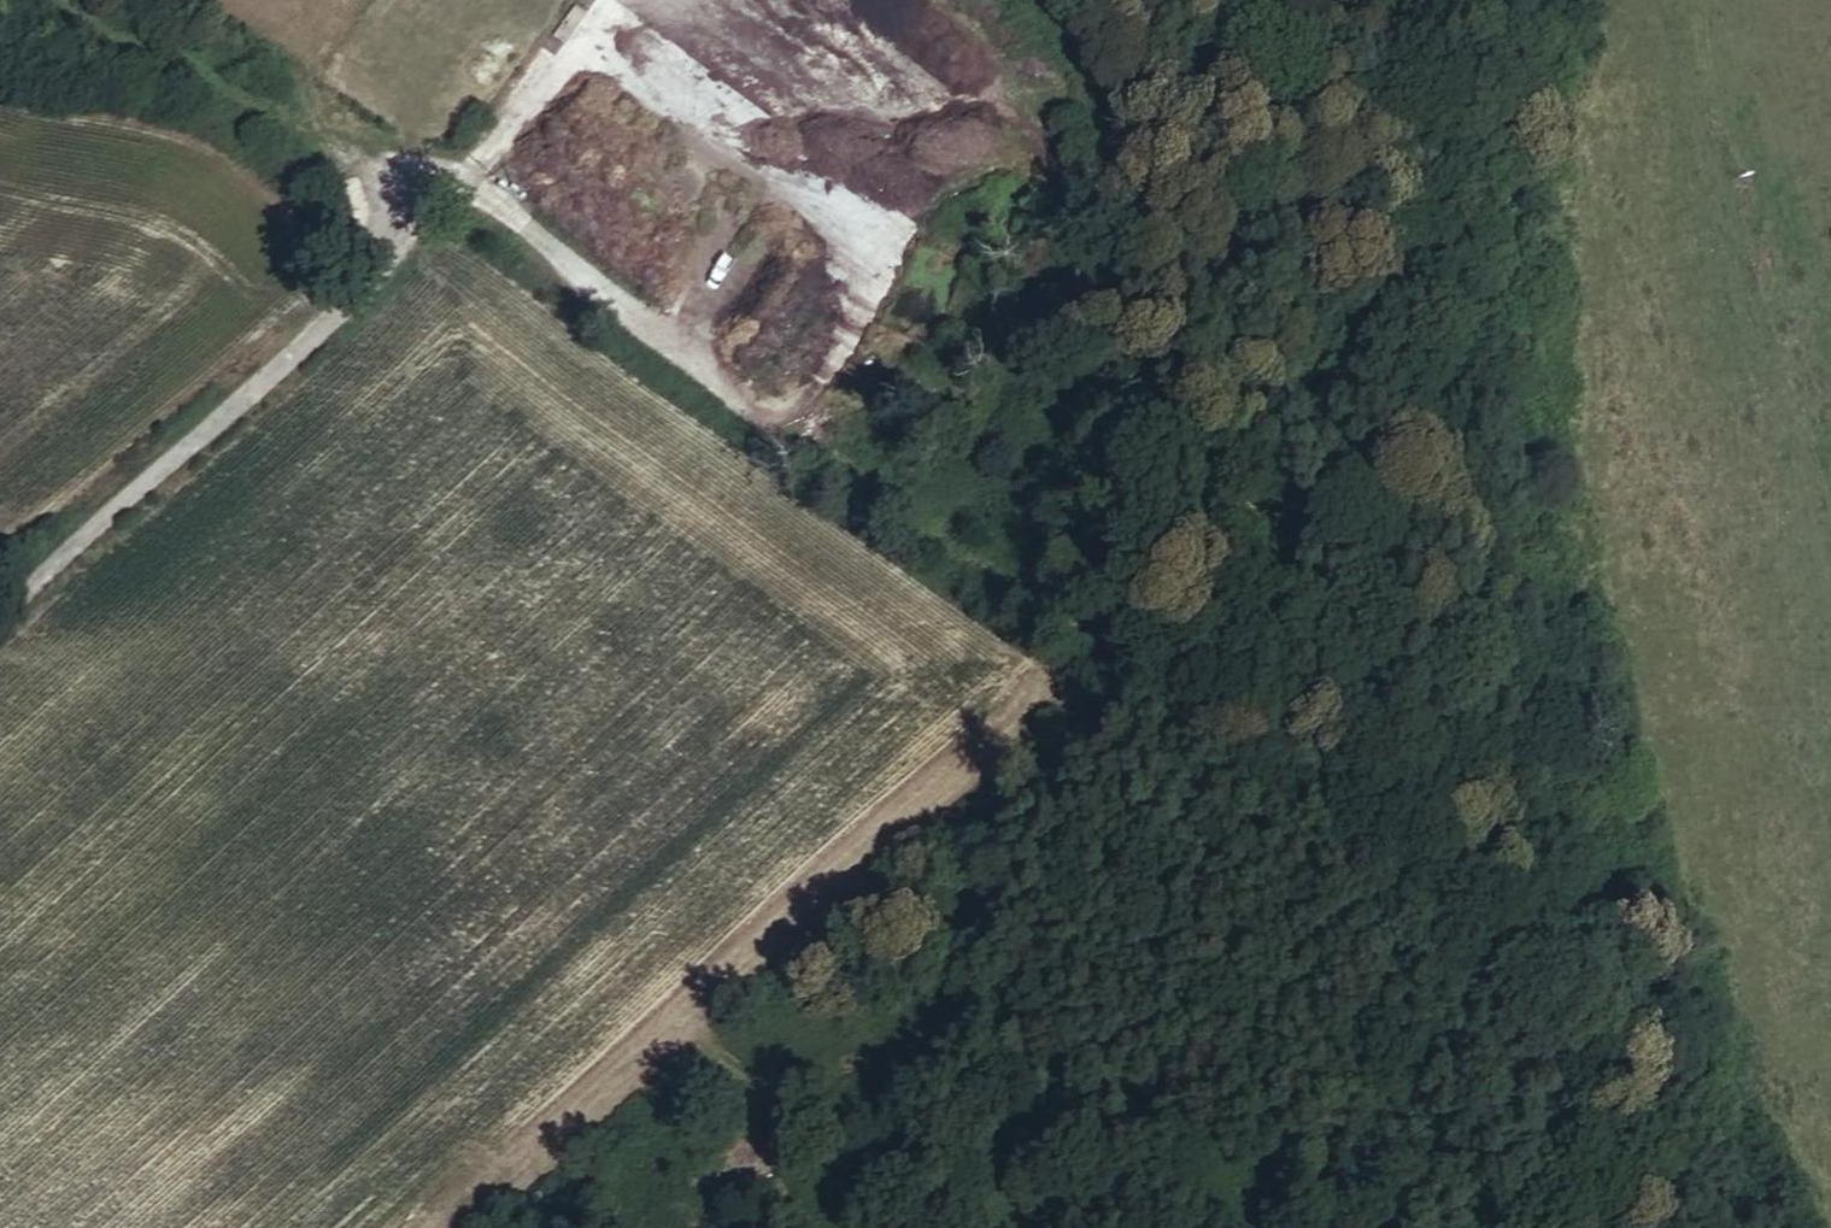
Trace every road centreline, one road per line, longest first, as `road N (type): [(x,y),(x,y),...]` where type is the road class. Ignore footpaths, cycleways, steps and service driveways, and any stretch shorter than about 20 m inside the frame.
road 1 (track): [(0,599),(408,234)]

